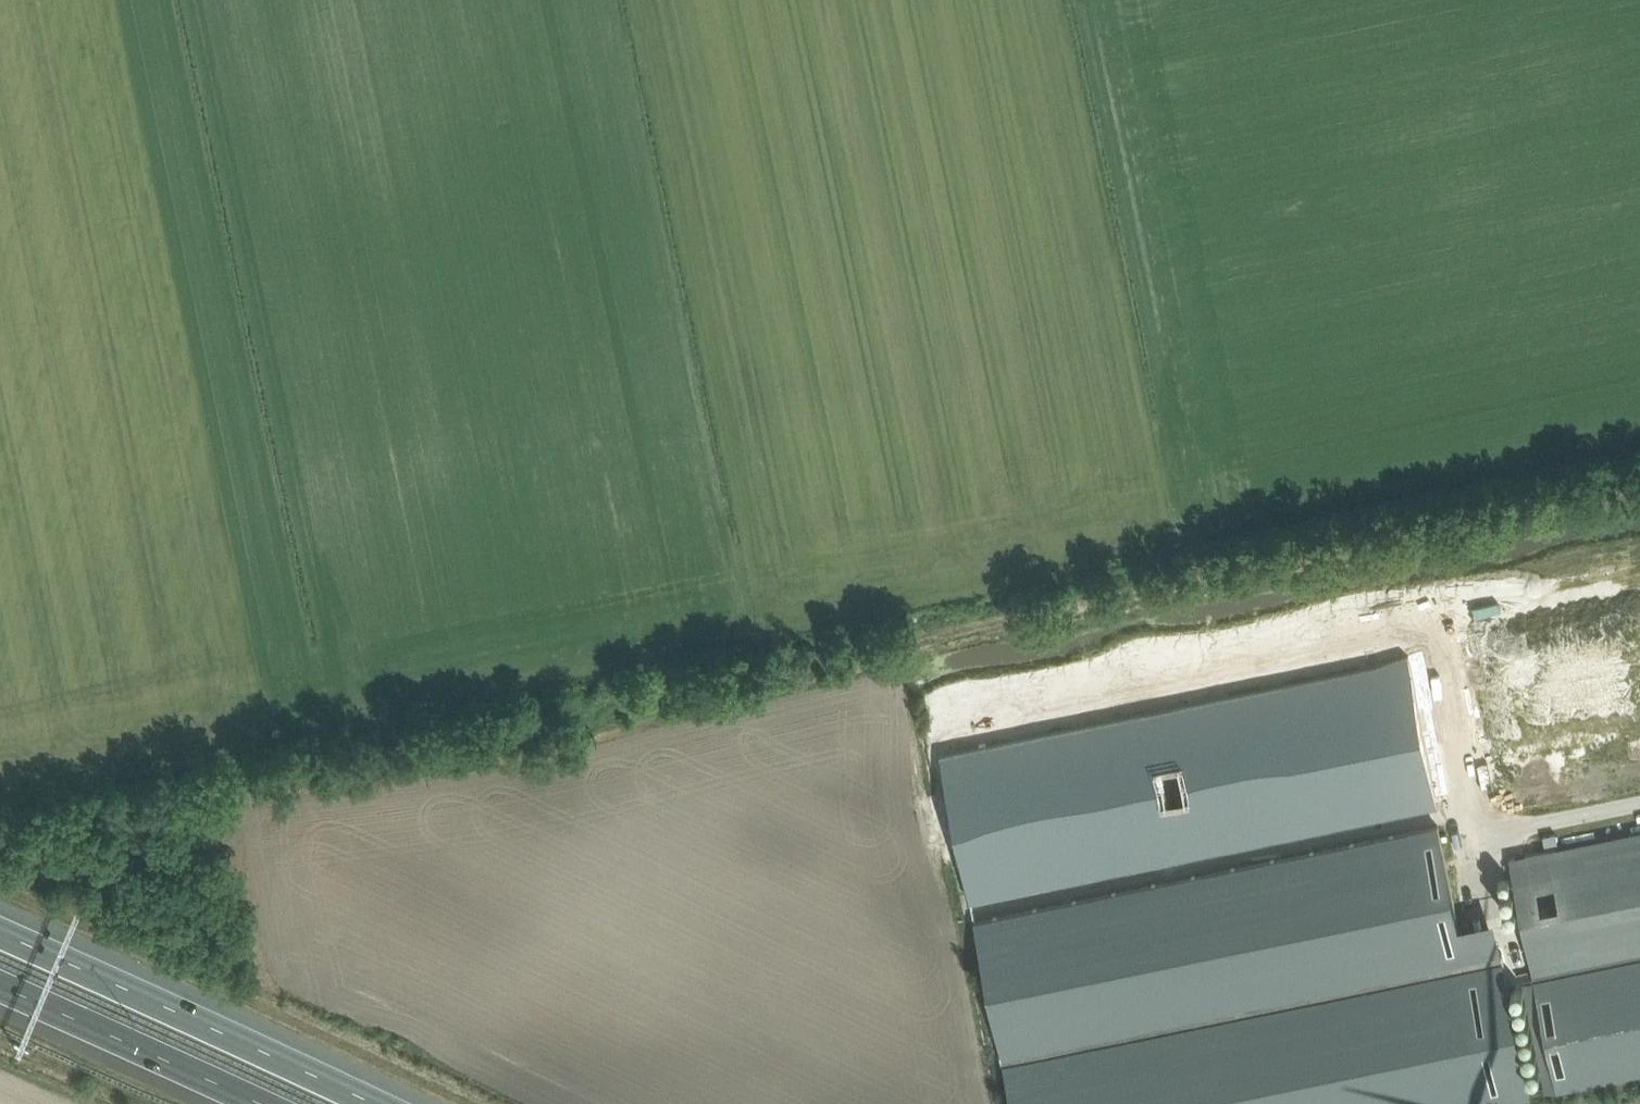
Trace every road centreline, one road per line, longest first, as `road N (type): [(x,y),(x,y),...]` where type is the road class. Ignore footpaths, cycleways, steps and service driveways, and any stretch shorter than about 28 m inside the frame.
road 1 (motorway): [(365,1103),(0,936)]
road 2 (motorway): [(0,985),(258,1103)]

